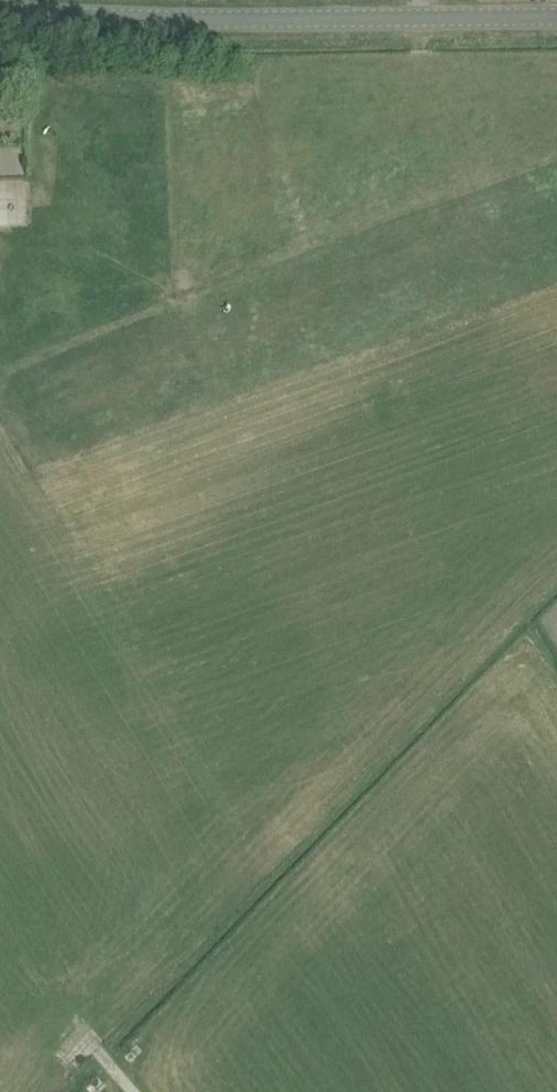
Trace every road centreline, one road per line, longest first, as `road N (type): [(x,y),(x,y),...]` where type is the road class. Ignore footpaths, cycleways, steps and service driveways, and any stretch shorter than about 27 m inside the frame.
road 1 (tertiary): [(0,15),(556,13)]

